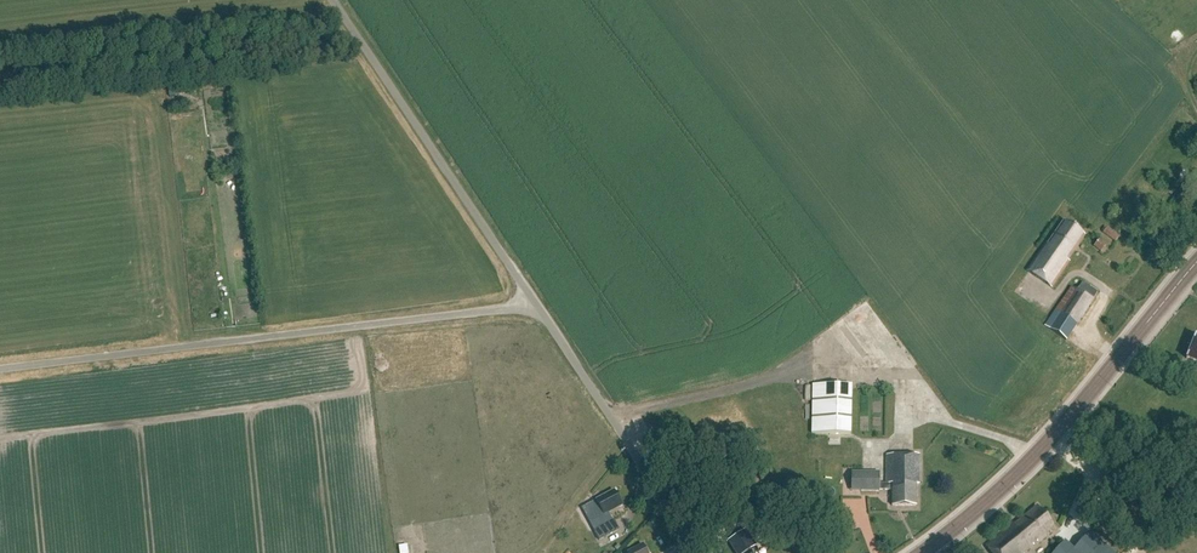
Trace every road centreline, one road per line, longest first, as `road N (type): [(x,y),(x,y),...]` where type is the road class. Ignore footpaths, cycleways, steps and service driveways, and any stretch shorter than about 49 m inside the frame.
road 1 (unclassified): [(0,368),(534,300)]
road 2 (secondary): [(920,552),(1001,493),(1196,265)]
road 3 (unclassified): [(534,300),(333,0)]
road 4 (unclassified): [(689,552),(534,300)]
road 5 (track): [(609,416),(819,367)]

